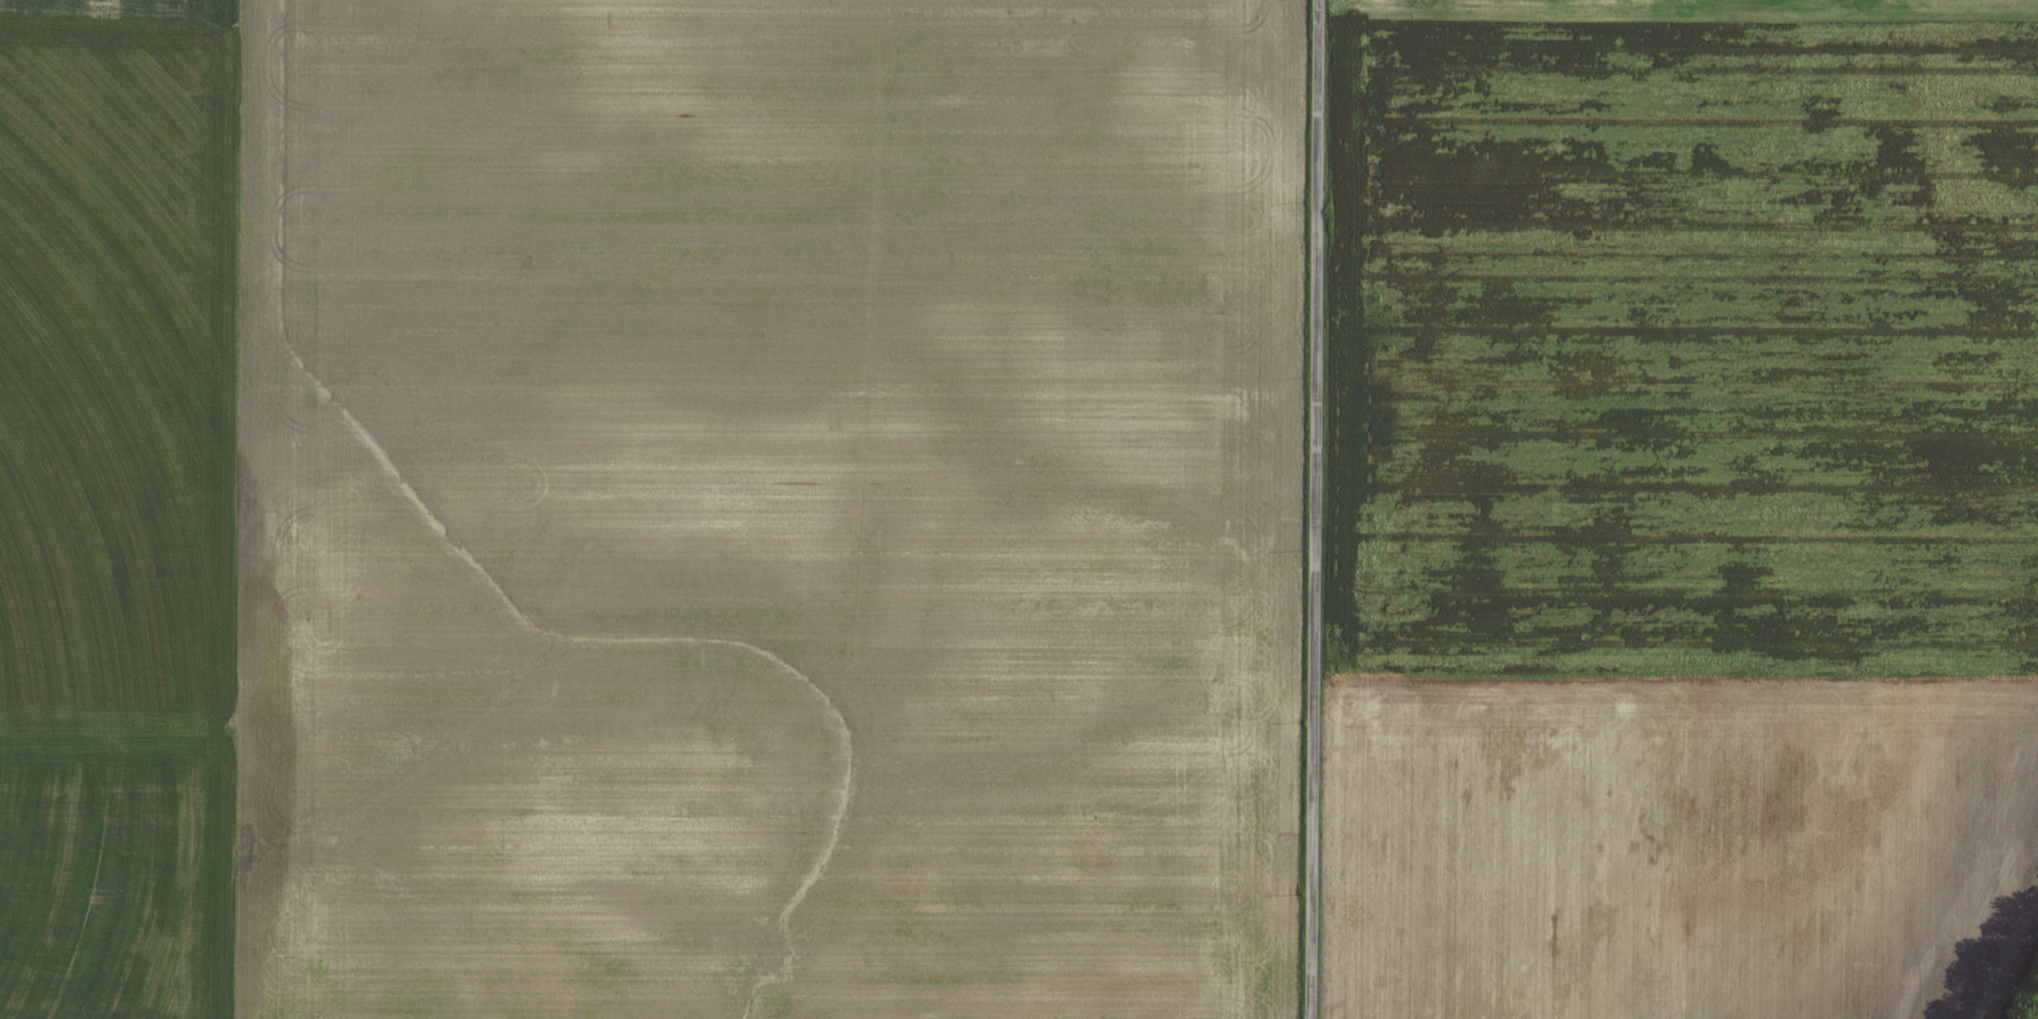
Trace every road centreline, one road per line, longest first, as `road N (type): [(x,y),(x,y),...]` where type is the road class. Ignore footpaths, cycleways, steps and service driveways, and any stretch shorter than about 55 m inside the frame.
road 1 (residential): [(1319,0),(1312,1018)]

